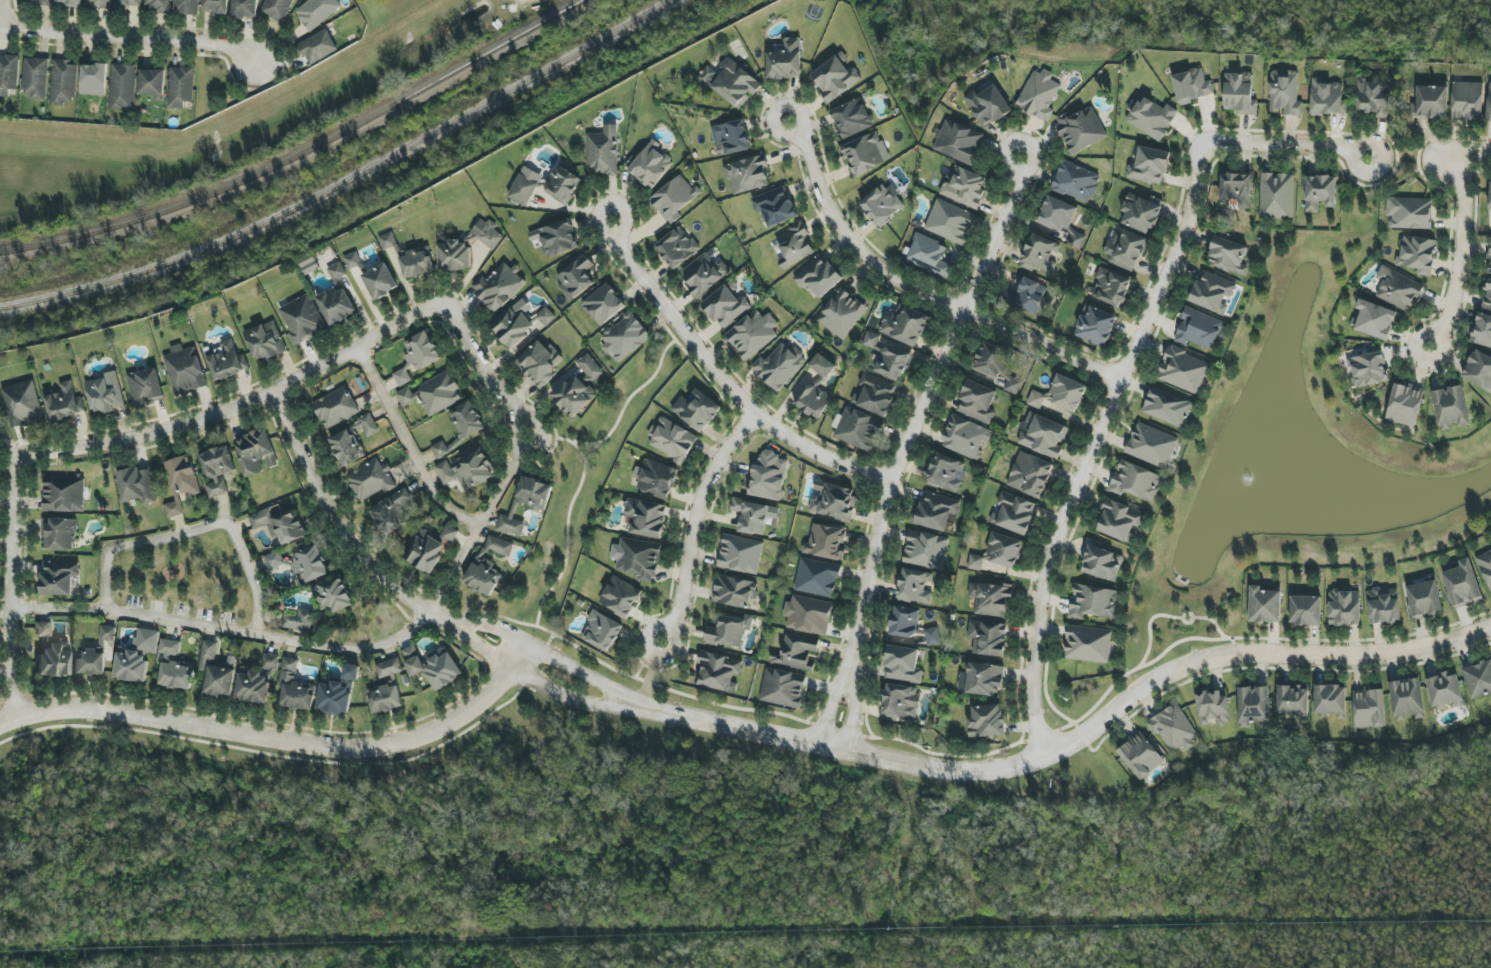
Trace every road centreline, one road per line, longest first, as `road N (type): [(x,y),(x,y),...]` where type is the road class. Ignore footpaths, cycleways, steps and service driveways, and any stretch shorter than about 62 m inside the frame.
road 1 (residential): [(683,721),(923,771),(1009,767),(1043,756),(1184,664),(1228,653),(1376,657),(1439,647),(1490,625)]
road 2 (residential): [(16,720),(8,609),(18,457),(190,429),(429,308),(445,310)]
road 3 (residential): [(1043,756),(1034,665),(1054,534),(1179,240),(1209,146)]
road 4 (residential): [(8,609),(184,620),(324,648),(386,643),(430,611),(530,433)]
road 5 (residential): [(0,724),(76,706),(330,745),(399,740),(462,714),(526,643)]
road 6 (residential): [(852,641),(888,481),(1018,171)]
road 7 (residential): [(1118,380),(883,275),(824,202),(797,132)]
road 8 (residential): [(888,481),(815,454),(750,412),(614,233)]
road 9 (residential): [(107,612),(108,553),(118,544),(226,522),(255,590),(253,634)]
road 10 (residential): [(275,392),(334,519),(370,563),(448,623)]
road 11 (residential): [(448,623),(574,702),(683,721)]
road 12 (residential): [(255,61),(216,45),(0,27)]
road 13 (residential): [(683,721),(506,633),(448,623)]
road 14 (residential): [(750,412),(710,468),(674,615),(659,641)]
road 15 (residential): [(477,527),(426,481),(357,347)]
road 16 (residential): [(1428,346),(1449,313),(1458,271),(1459,160)]
road 17 (residential): [(1209,146),(1347,147),(1366,159)]
road 18 (residential): [(445,310),(530,433)]

